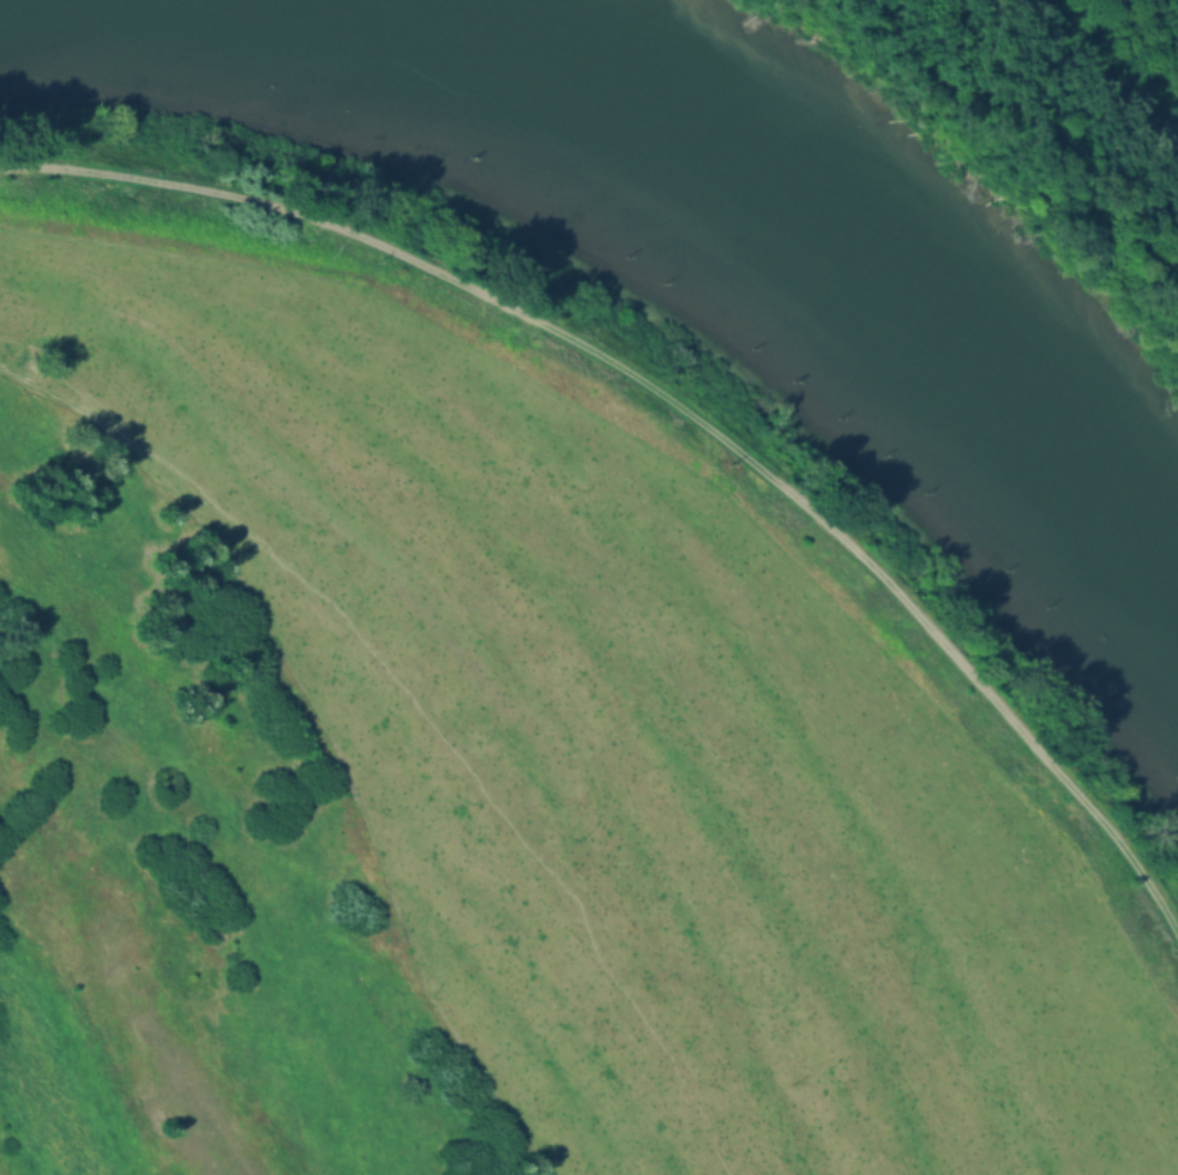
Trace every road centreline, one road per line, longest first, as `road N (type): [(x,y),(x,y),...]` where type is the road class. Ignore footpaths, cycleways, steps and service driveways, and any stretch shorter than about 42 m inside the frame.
road 1 (track): [(1177,957),(1124,862),(882,580),(638,385),(292,221),(0,168)]

